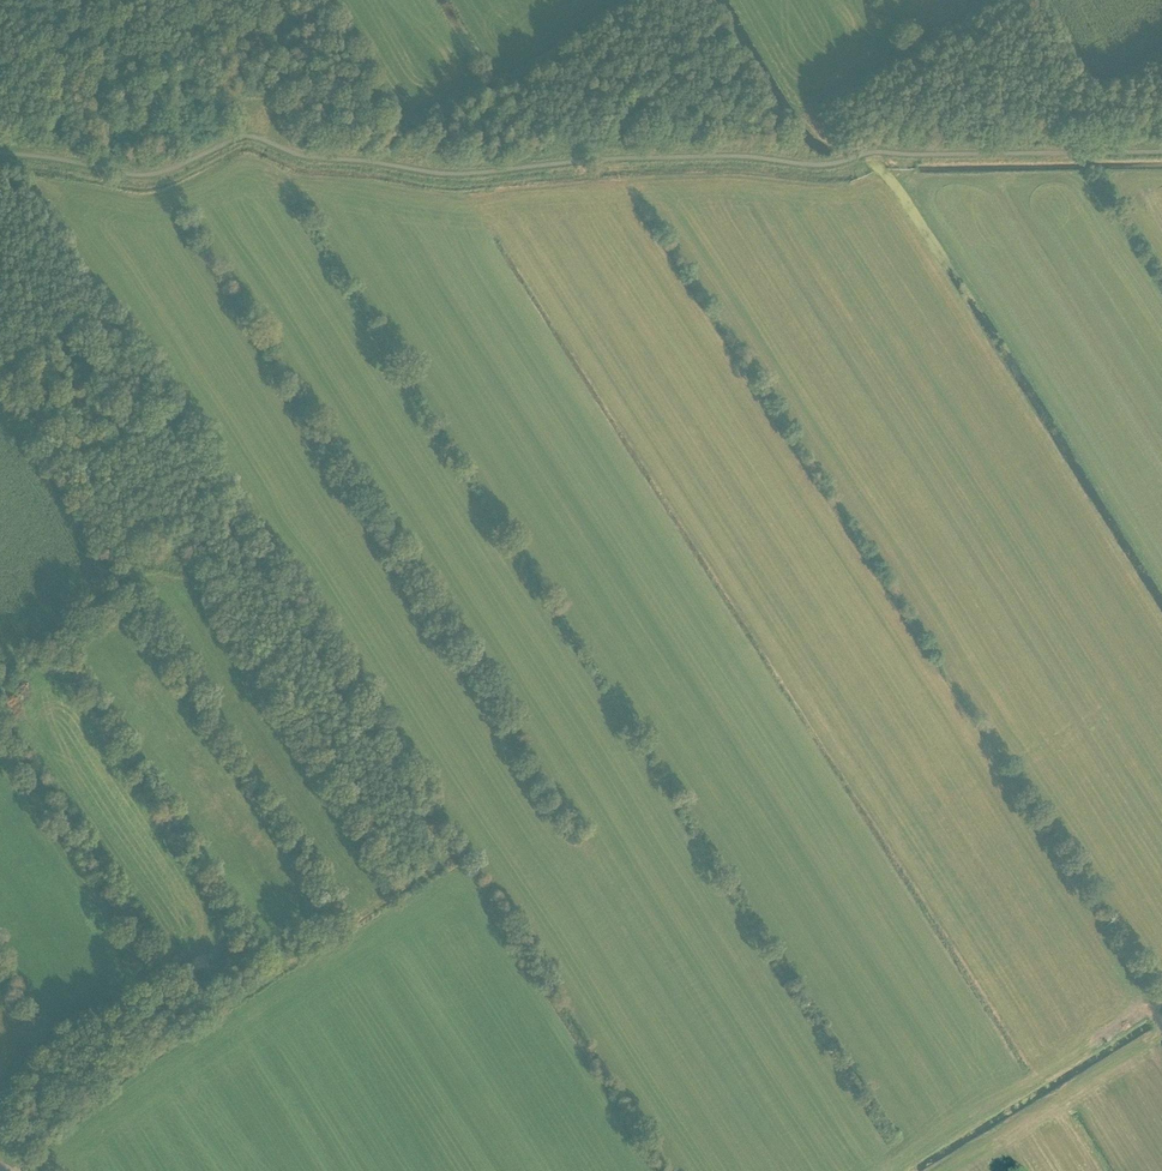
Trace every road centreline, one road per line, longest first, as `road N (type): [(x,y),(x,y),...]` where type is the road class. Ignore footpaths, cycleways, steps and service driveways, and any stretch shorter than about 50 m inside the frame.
road 1 (track): [(18,1170),(119,1016)]

